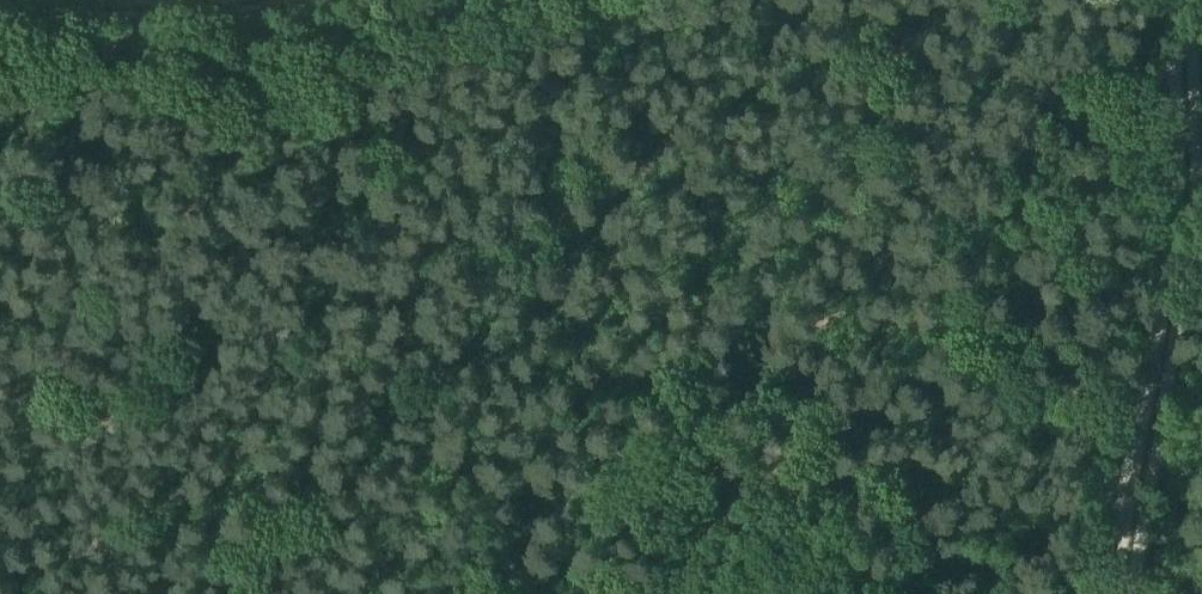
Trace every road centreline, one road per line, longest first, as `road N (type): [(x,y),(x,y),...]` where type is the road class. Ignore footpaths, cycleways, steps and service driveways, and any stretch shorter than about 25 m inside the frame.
road 1 (track): [(505,593),(513,506),(542,441),(622,385),(740,329),(907,317),(954,301),(987,280),(1078,170),(1112,143),(1178,115)]
road 2 (track): [(1178,115),(1171,269),(1114,593)]
road 3 (track): [(313,0),(227,21),(0,18)]

